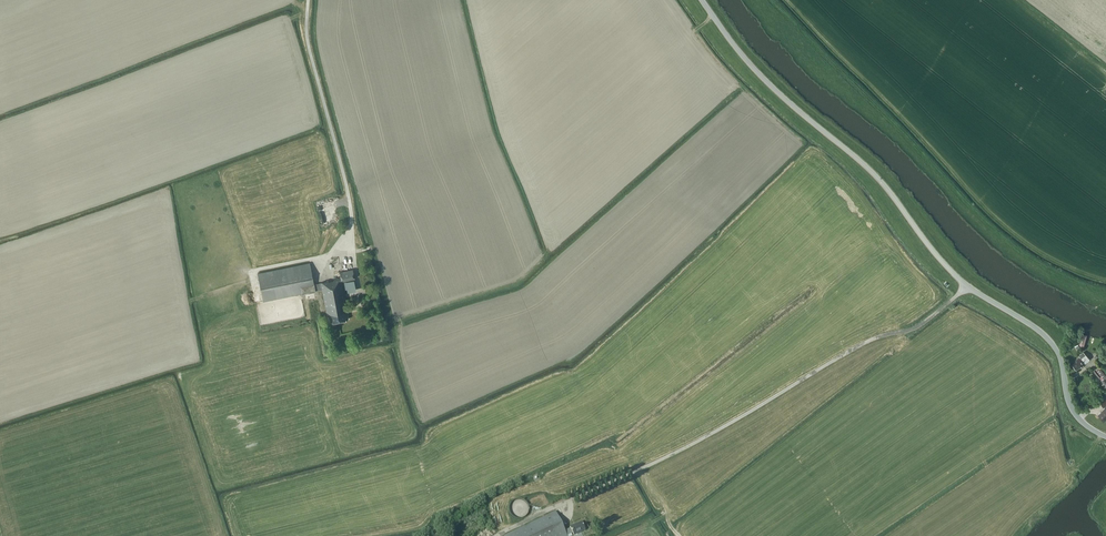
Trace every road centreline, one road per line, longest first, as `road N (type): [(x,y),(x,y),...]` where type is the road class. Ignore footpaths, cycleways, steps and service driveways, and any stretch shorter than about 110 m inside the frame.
road 1 (unclassified): [(1105,437),(1069,405),(1061,361),(1048,340),(966,288),(883,185),(741,56),(702,0)]

